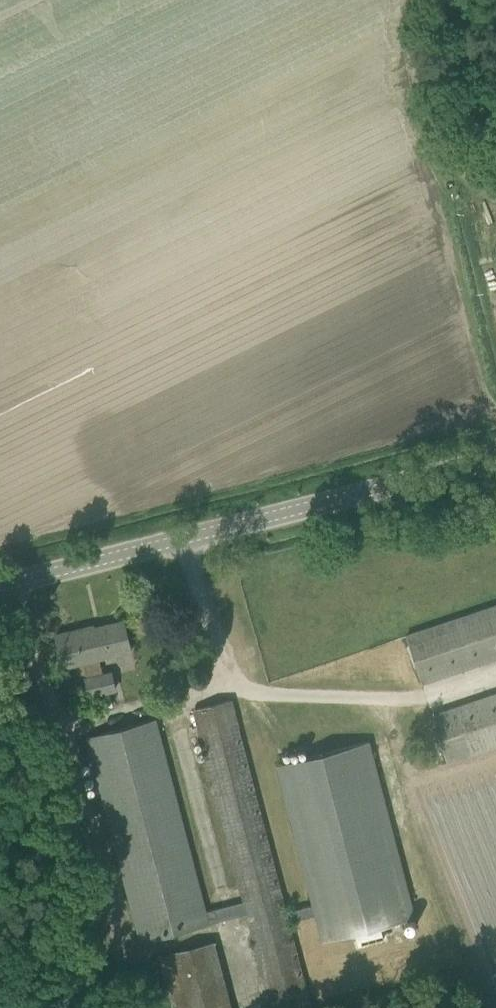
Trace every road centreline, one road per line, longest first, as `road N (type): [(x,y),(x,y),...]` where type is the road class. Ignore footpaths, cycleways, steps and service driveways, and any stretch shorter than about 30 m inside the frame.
road 1 (tertiary): [(0,586),(495,457)]
road 2 (track): [(422,0),(420,105),(430,146),(463,178),(495,191)]
road 3 (track): [(463,178),(495,299)]

